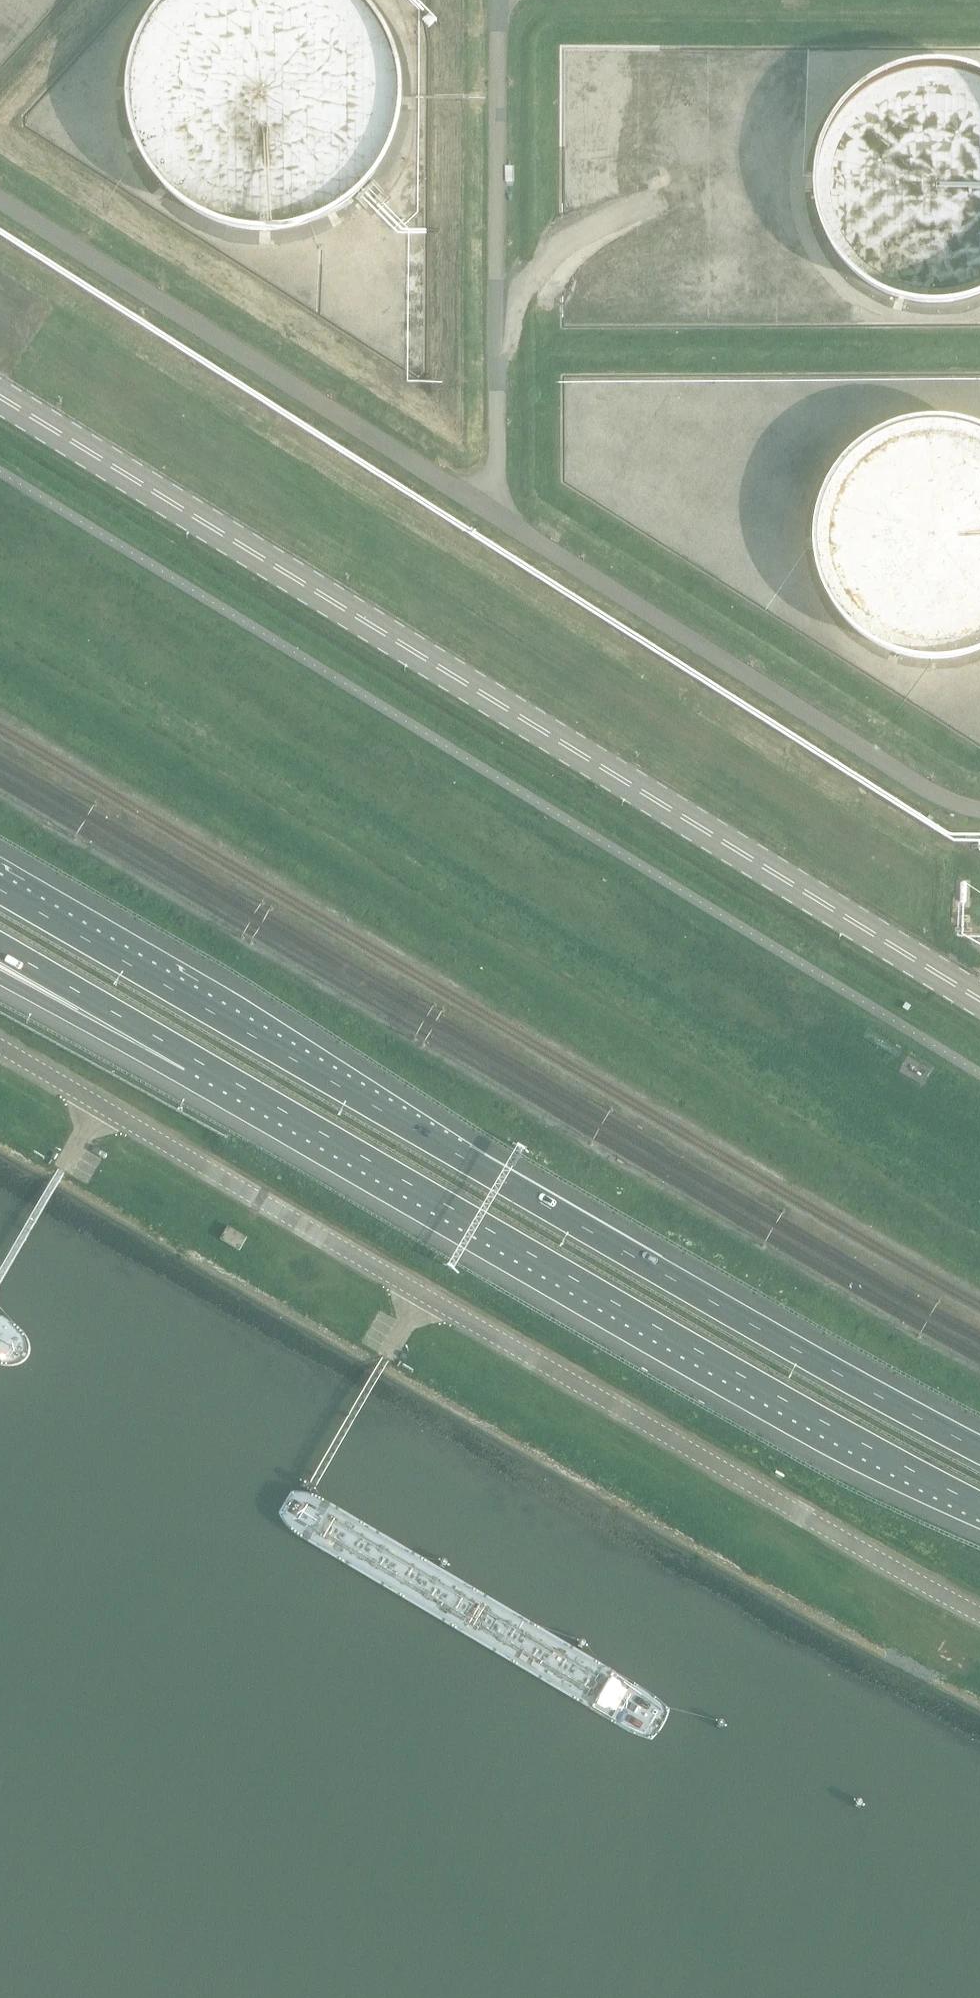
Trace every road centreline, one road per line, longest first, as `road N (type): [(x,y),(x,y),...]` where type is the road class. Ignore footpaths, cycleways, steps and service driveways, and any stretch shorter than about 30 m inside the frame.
road 1 (unclassified): [(979,997),(0,397)]
road 2 (unclassified): [(979,1613),(0,1047)]
road 3 (motorway): [(979,1454),(0,889)]
road 4 (motorway): [(191,1057),(792,1406),(979,1506)]
road 5 (motorway): [(0,946),(191,1057)]
road 6 (motorway): [(0,963),(191,1057)]

